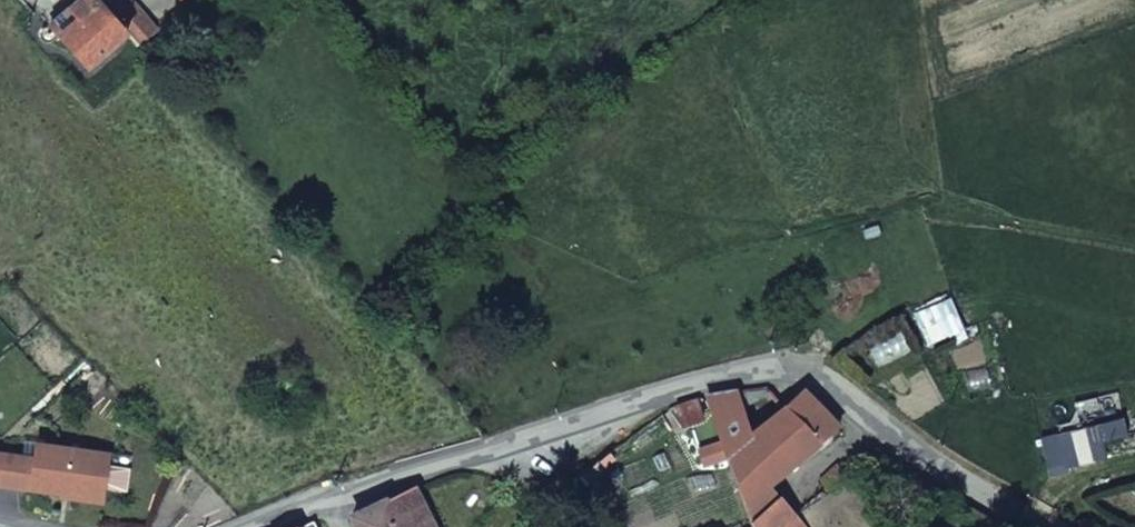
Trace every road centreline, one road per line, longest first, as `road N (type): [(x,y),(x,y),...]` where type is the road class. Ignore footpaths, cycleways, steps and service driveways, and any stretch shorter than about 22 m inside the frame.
road 1 (unclassified): [(273,526),(807,361),(1030,526)]

